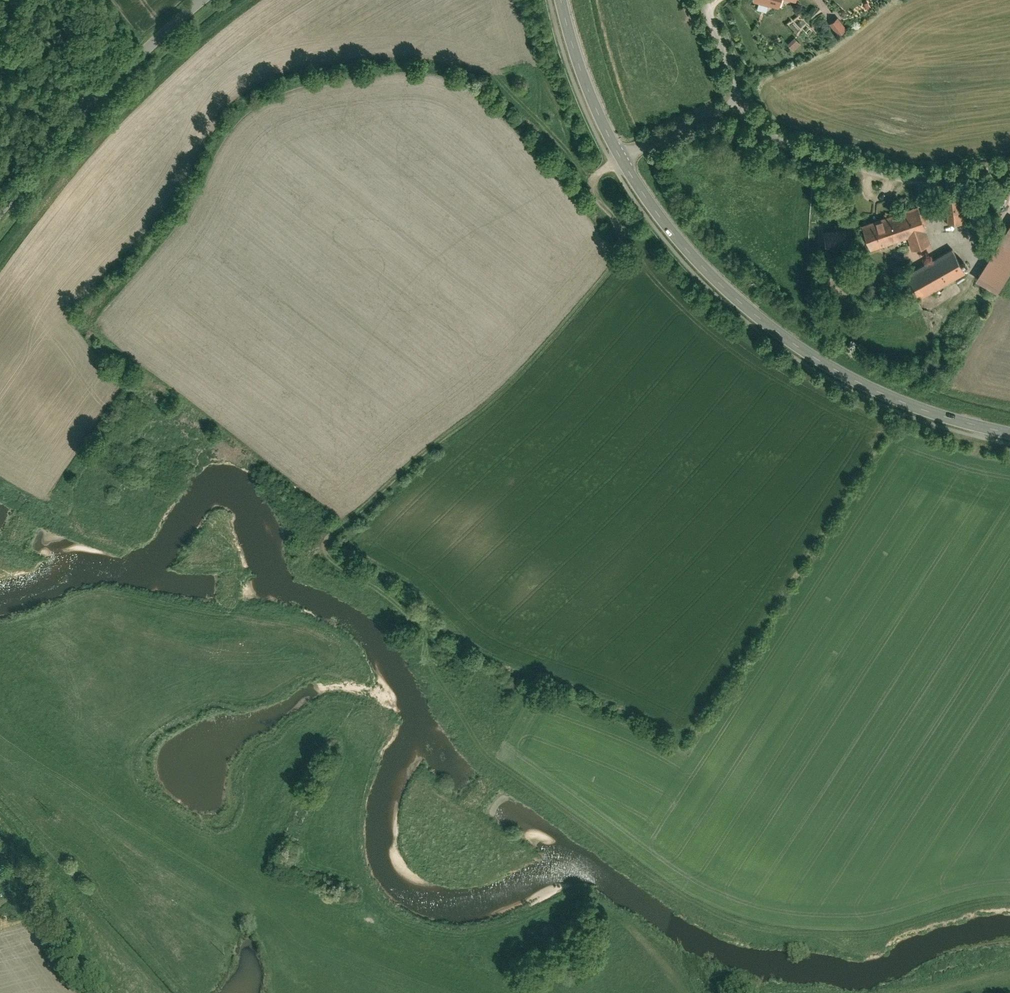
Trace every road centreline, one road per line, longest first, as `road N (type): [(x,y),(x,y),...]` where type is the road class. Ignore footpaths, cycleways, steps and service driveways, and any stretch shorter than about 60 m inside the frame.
road 1 (tertiary): [(560,0),(580,71),(619,158),(701,270),(773,332),(858,383),(1009,433)]
road 2 (residential): [(0,216),(107,86),(203,0)]

